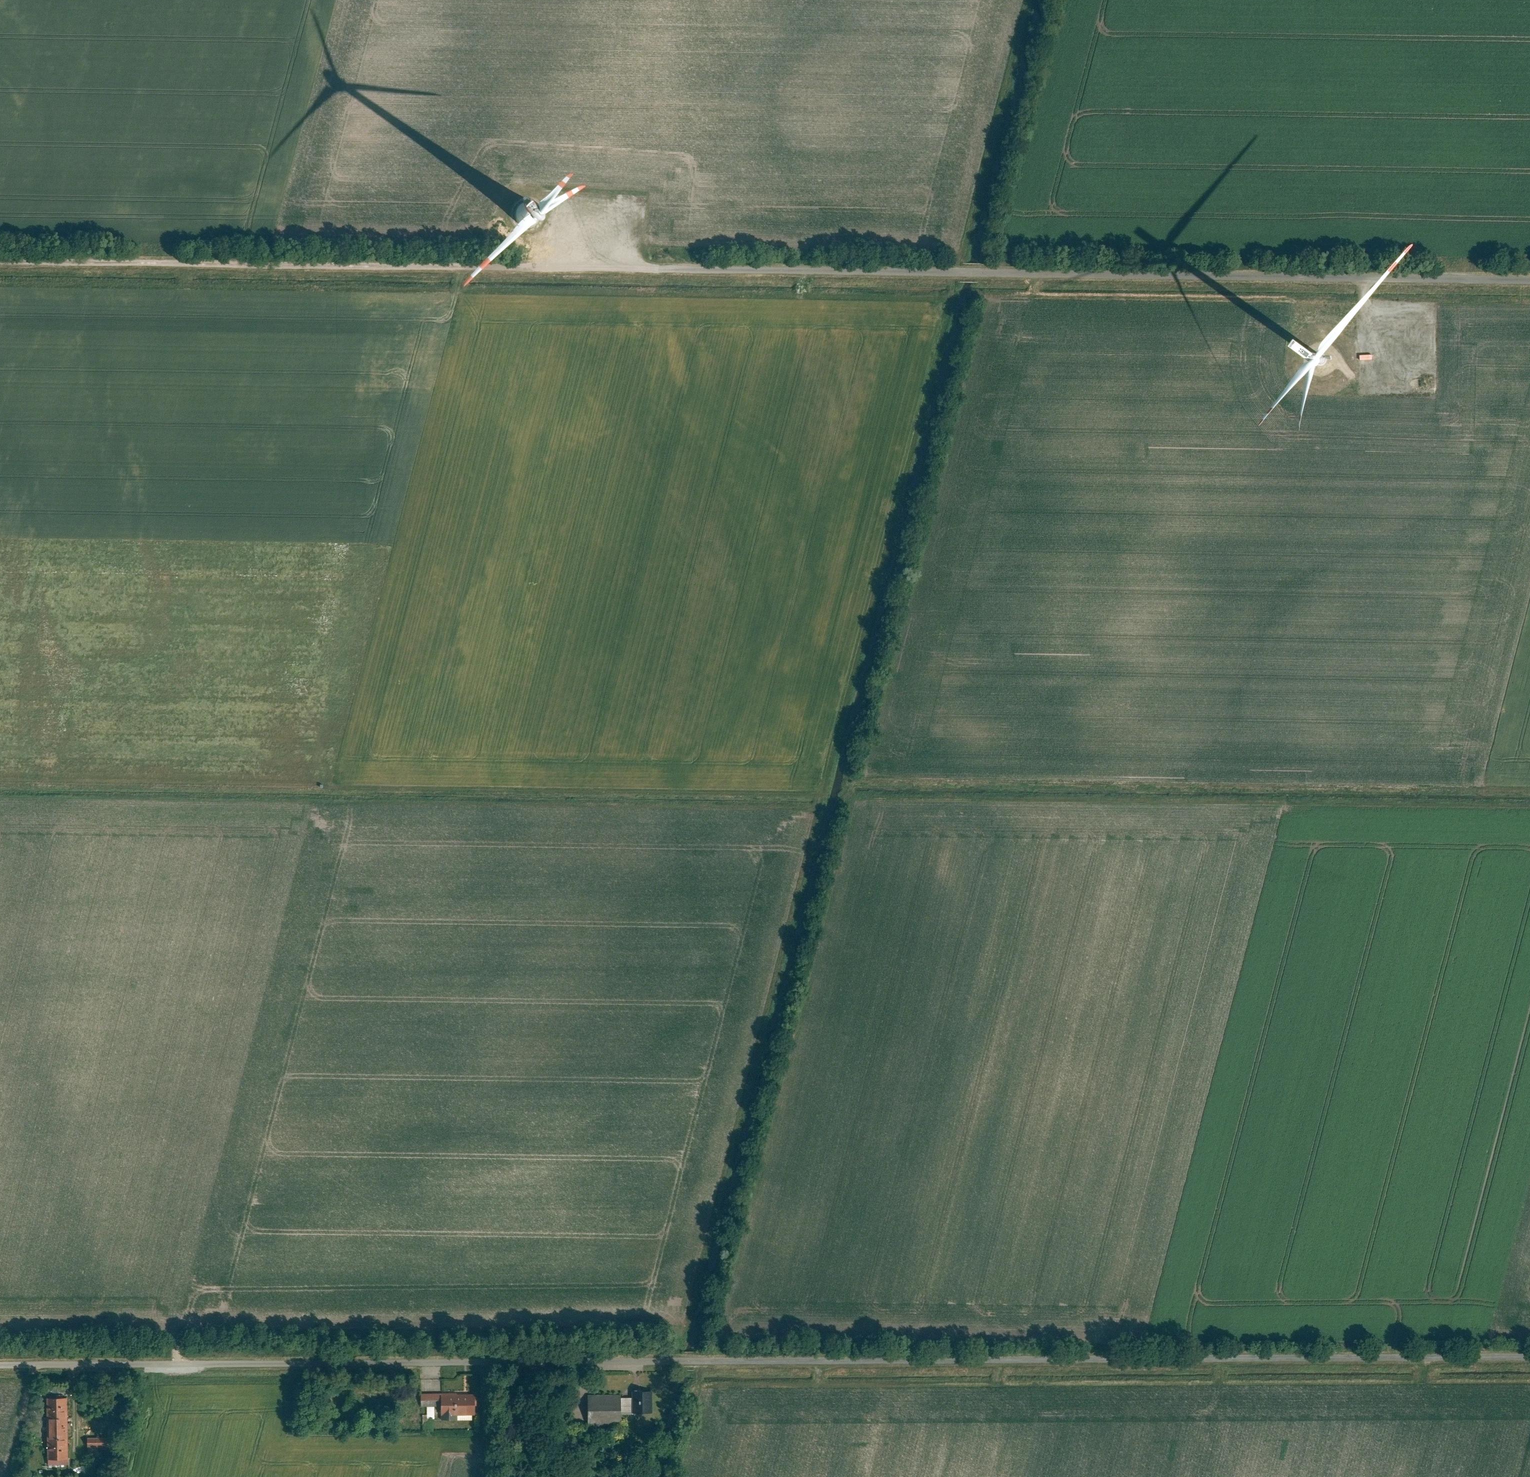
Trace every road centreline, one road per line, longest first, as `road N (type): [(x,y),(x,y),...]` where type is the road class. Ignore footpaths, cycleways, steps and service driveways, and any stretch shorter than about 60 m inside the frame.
road 1 (track): [(1529,280),(0,261)]
road 2 (track): [(0,1366),(1529,1358)]

